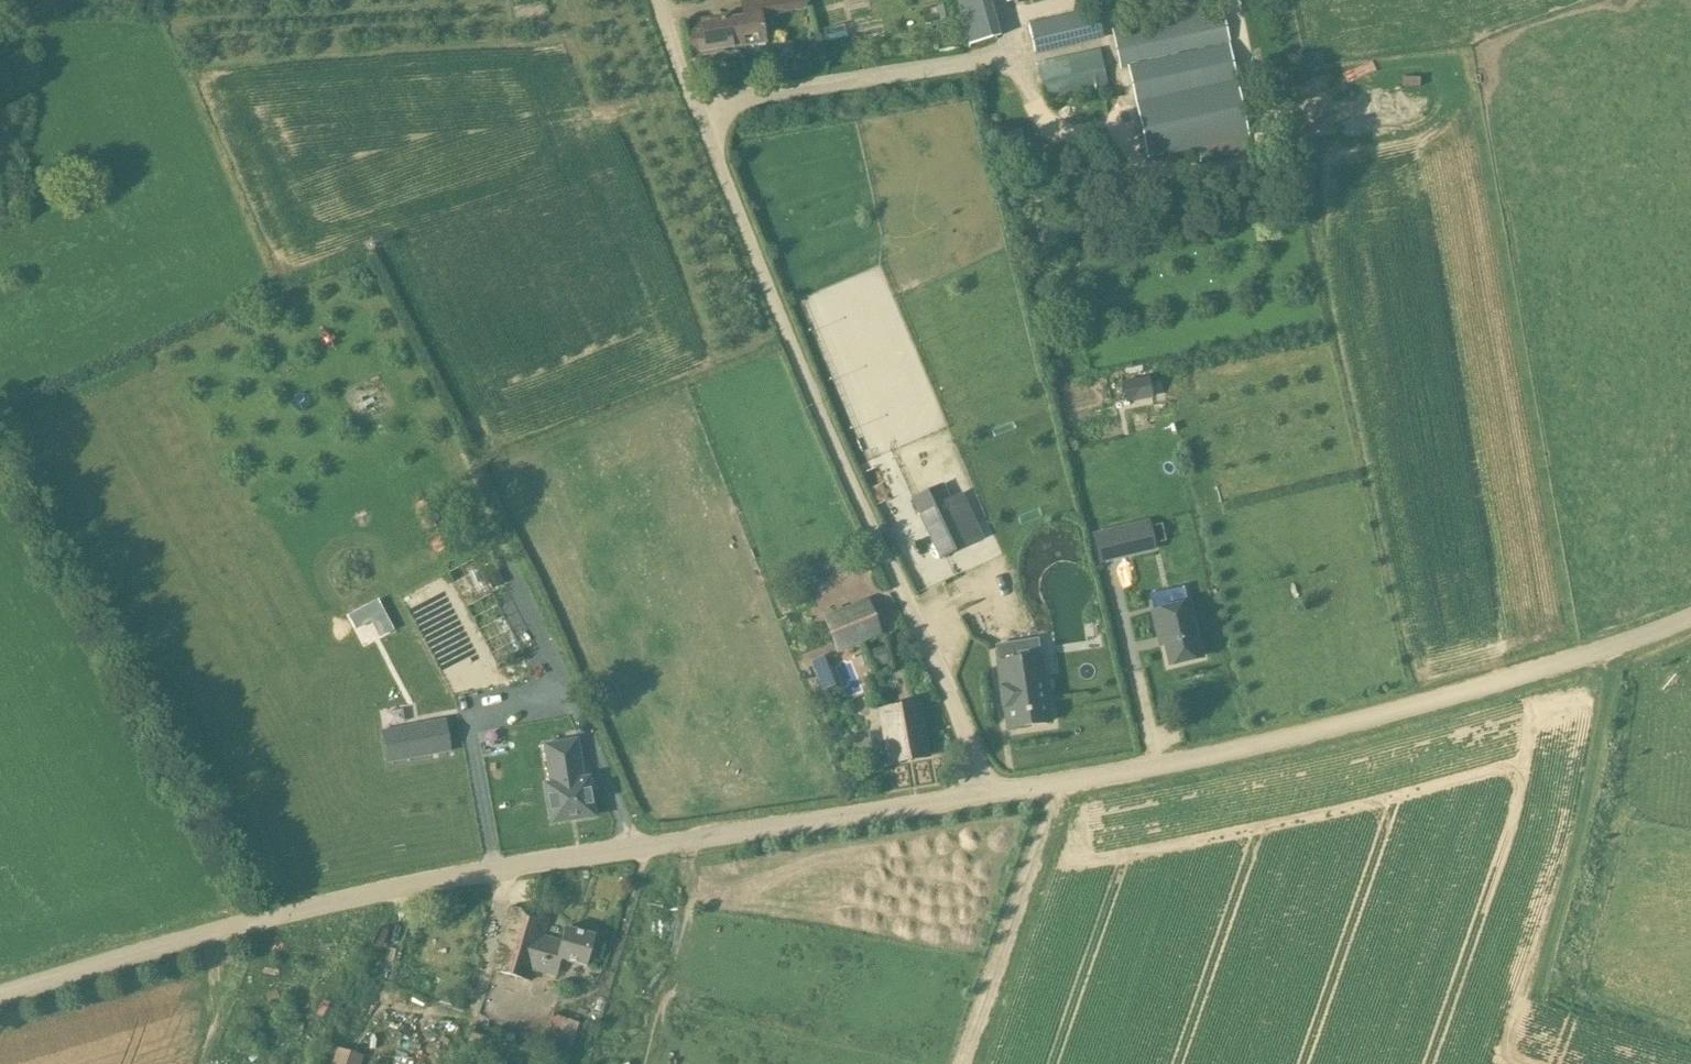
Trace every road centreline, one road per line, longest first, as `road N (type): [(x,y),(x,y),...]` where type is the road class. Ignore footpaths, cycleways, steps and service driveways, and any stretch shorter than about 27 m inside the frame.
road 1 (tertiary): [(0,999),(270,916),(460,876),(991,792)]
road 2 (unclassified): [(991,792),(672,50),(661,0)]
road 3 (tertiary): [(1690,617),(1354,722),(1149,769),(991,792)]
road 4 (track): [(1059,784),(1057,817),(975,1063)]
road 5 (track): [(204,936),(216,971),(213,999),(187,1063)]

